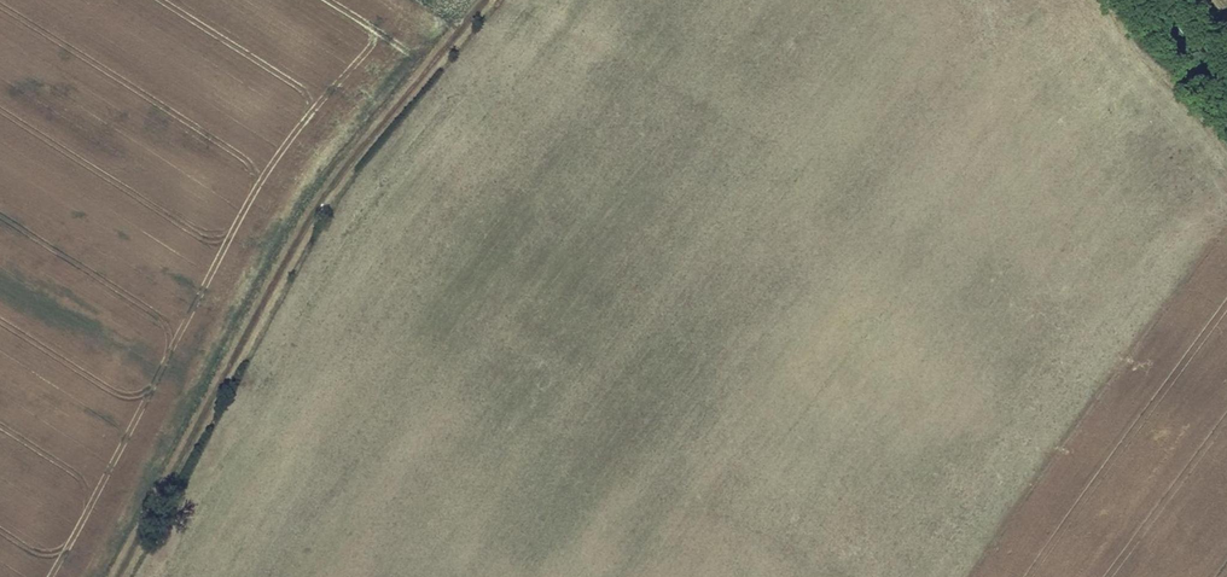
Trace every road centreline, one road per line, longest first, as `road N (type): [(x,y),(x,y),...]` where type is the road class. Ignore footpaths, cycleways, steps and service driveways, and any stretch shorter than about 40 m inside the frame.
road 1 (track): [(117,576),(323,197),(486,0)]
road 2 (primary): [(1226,100),(1146,0)]

